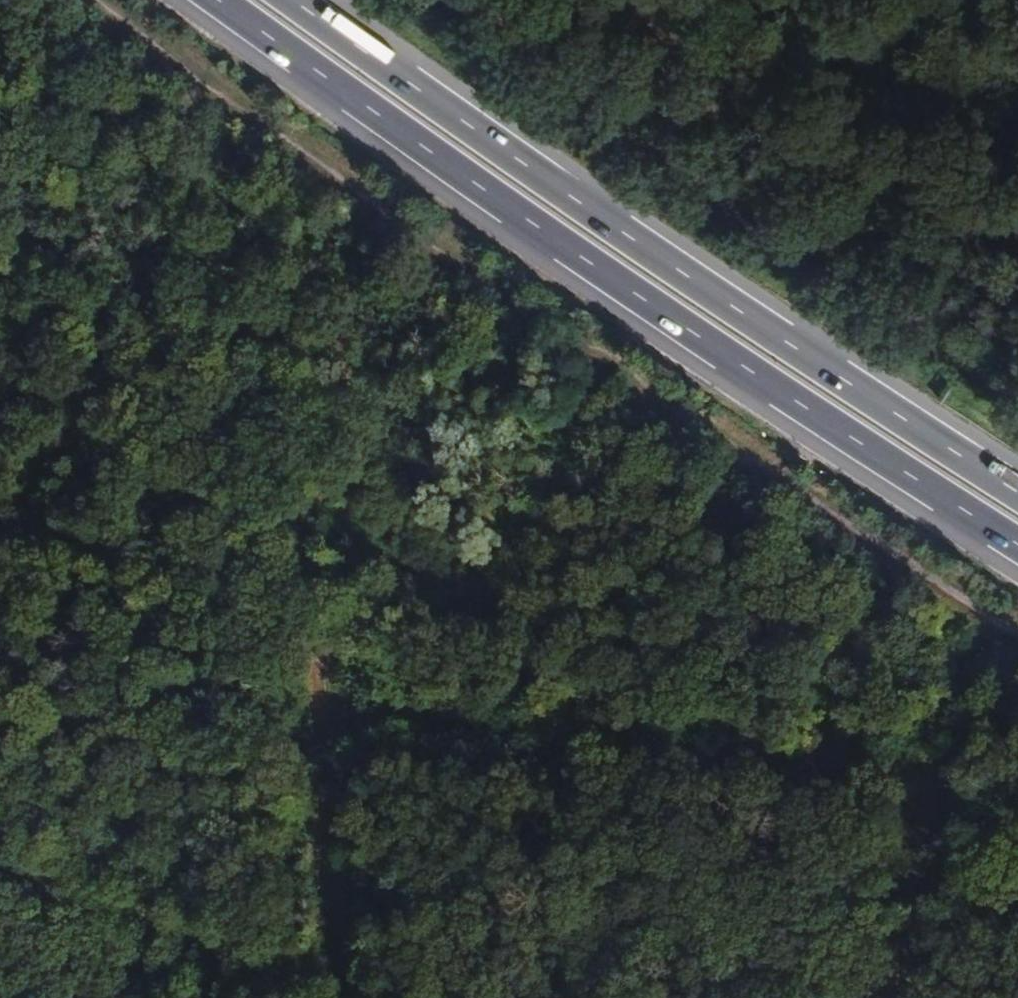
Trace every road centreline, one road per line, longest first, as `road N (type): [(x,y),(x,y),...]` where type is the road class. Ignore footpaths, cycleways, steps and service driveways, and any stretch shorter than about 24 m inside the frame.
road 1 (track): [(1017,633),(989,606),(366,198),(100,0)]
road 2 (motorway): [(228,0),(523,218),(1017,542)]
road 3 (motorway): [(1017,488),(537,170),(308,0)]

